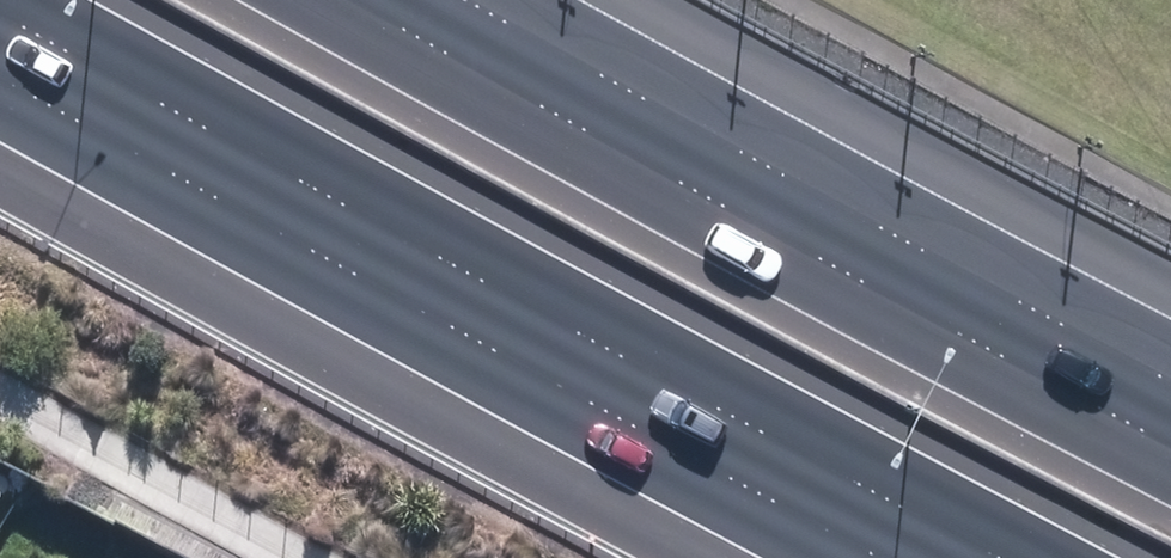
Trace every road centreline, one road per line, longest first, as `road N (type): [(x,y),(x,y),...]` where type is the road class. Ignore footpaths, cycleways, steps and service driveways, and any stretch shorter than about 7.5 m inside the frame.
road 1 (motorway): [(888,557),(442,324),(0,75)]
road 2 (motorway): [(450,0),(1170,387)]

